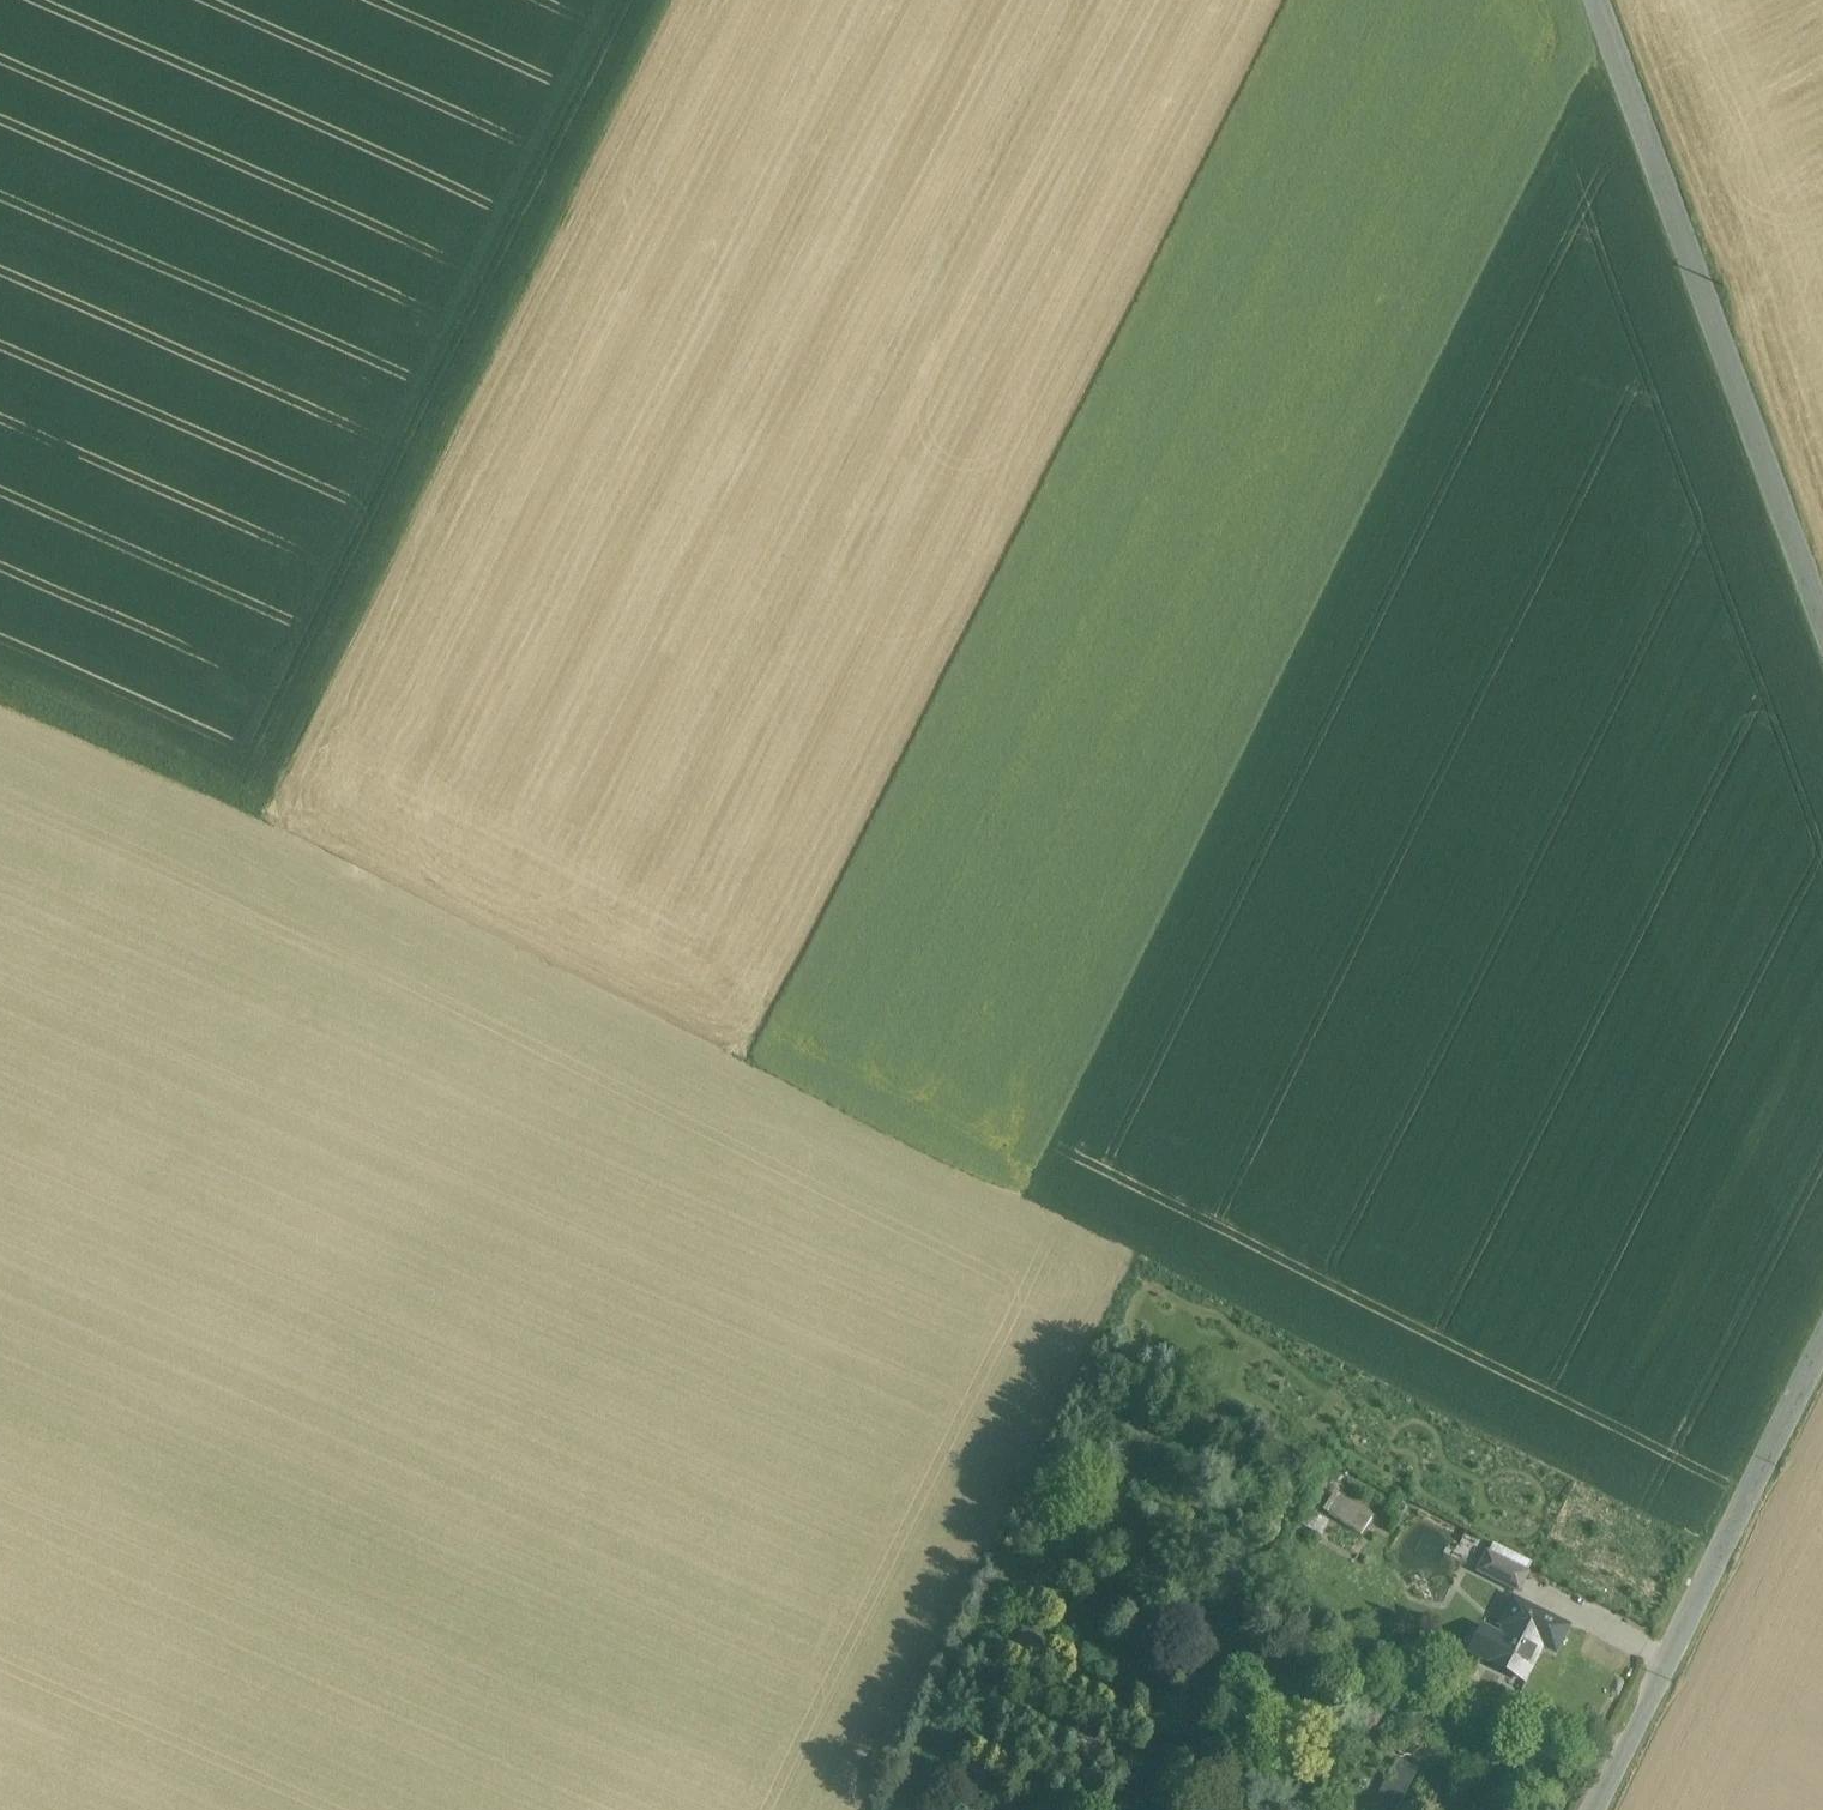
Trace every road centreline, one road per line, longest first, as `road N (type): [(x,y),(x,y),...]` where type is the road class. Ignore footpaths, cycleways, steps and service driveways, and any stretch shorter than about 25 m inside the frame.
road 1 (unclassified): [(1600,0),(1822,614)]
road 2 (unclassified): [(1822,1339),(1595,1809)]

